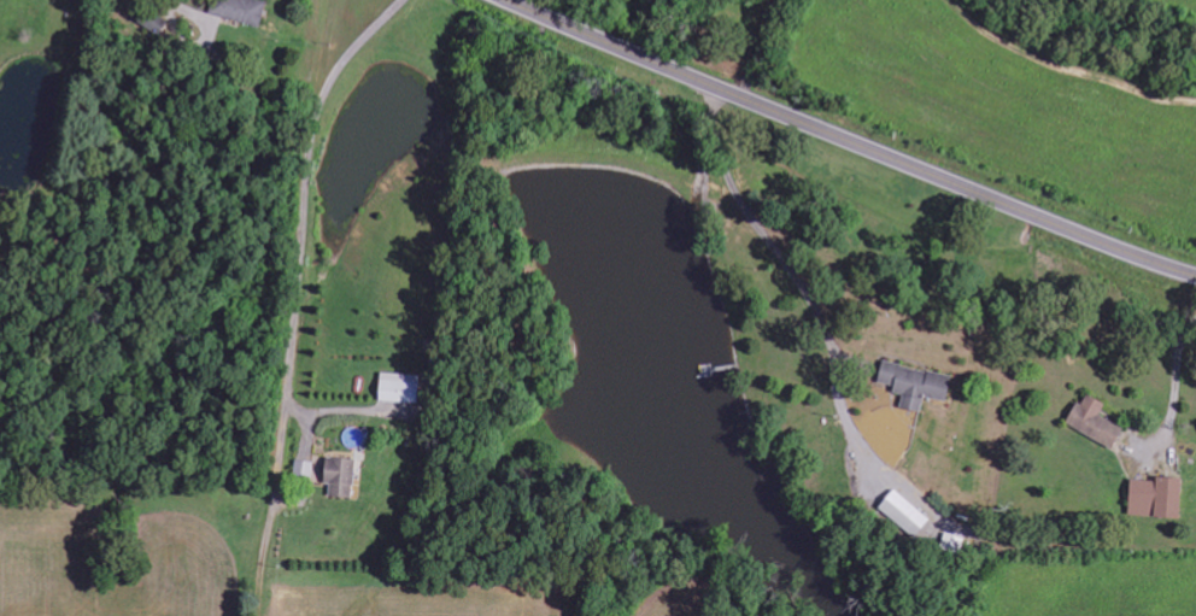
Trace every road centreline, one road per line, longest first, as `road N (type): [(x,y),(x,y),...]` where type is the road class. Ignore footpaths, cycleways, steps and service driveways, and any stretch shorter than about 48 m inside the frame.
road 1 (secondary): [(511,0),(1195,275)]

